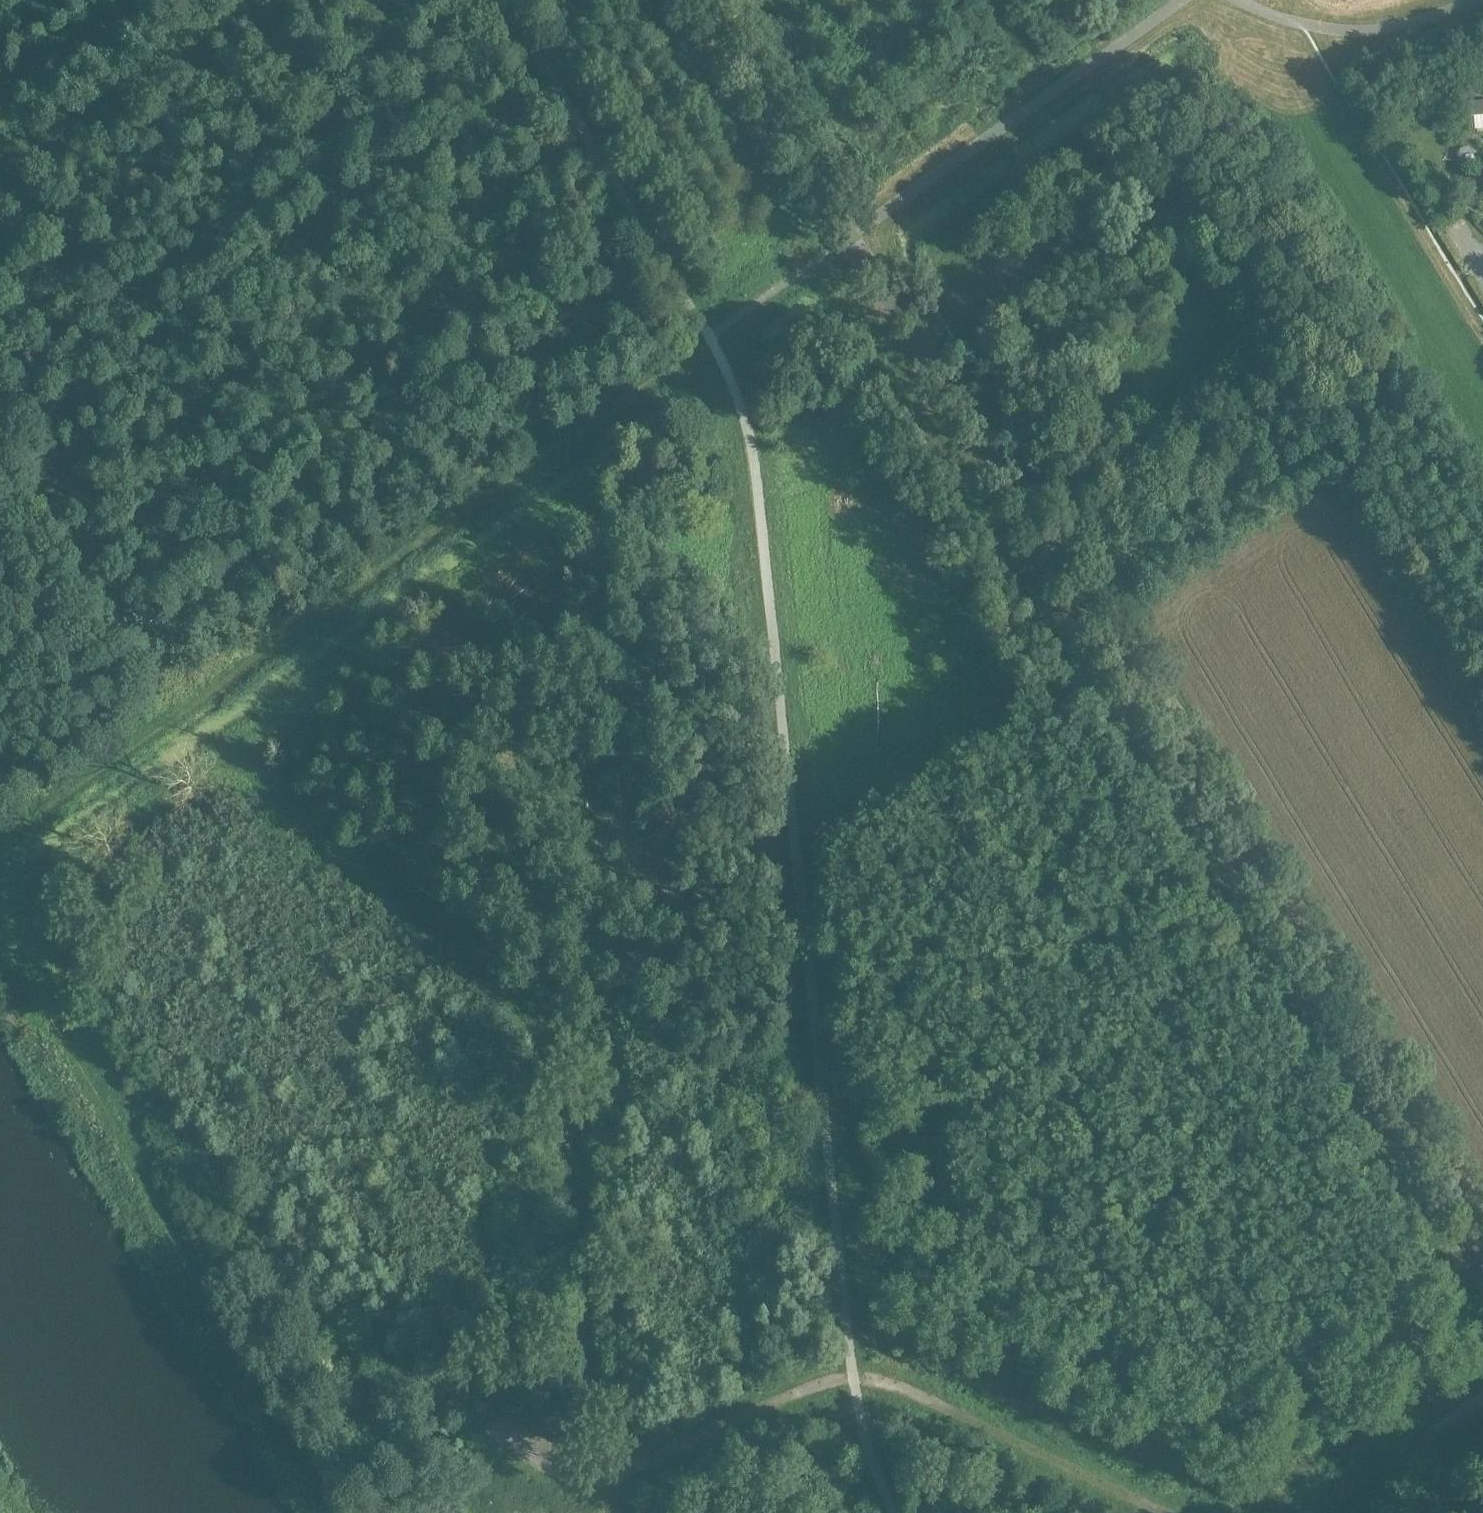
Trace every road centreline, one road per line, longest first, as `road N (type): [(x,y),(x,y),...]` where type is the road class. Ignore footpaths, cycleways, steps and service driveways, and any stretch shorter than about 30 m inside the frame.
road 1 (tertiary): [(1482,1247),(707,0)]
road 2 (track): [(648,1461),(792,1393),(856,1373),(907,1389),(1166,1512)]
road 3 (track): [(1306,1512),(1482,1397)]
road 4 (unclassified): [(648,1461),(613,1469),(574,1460),(487,1420)]

